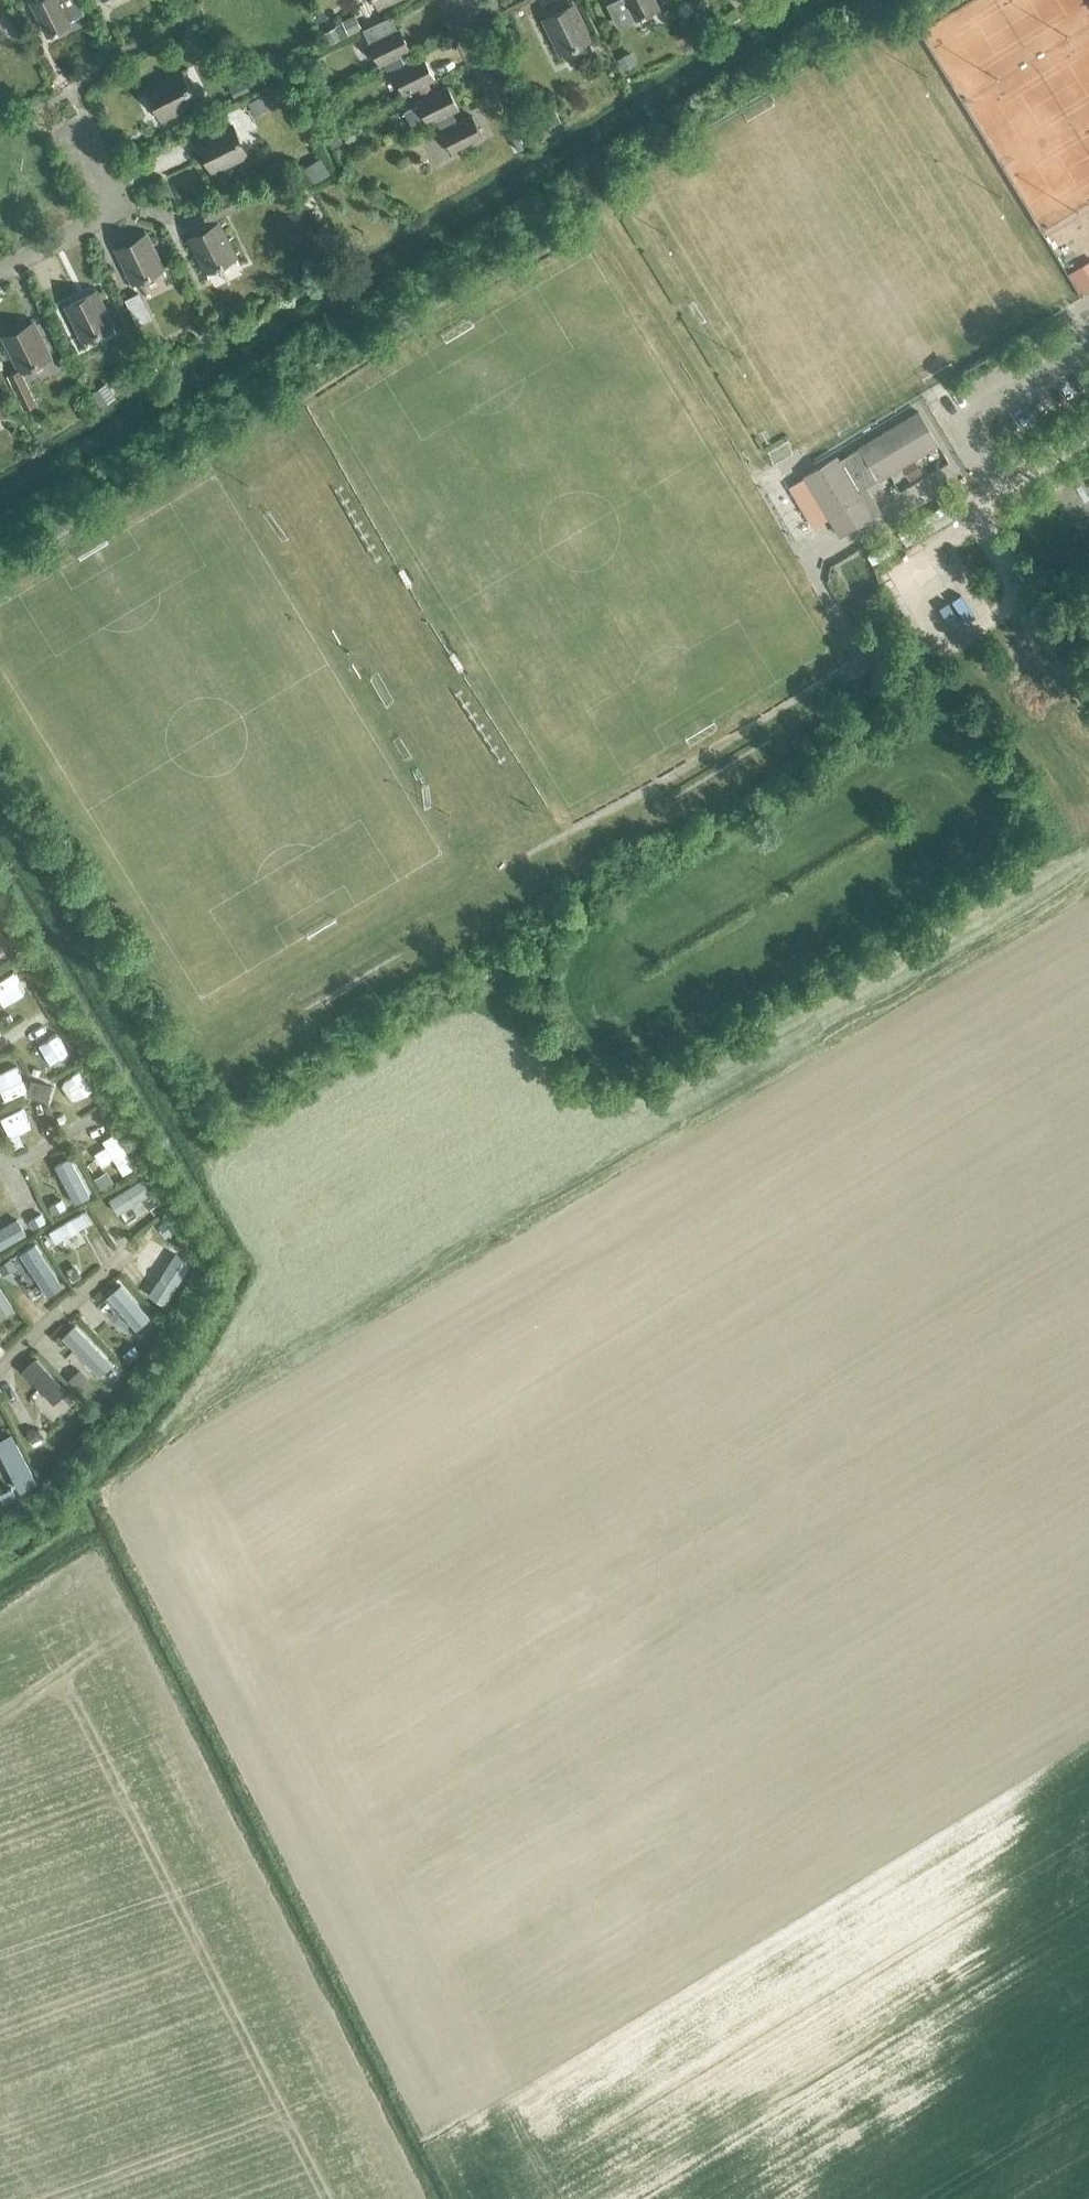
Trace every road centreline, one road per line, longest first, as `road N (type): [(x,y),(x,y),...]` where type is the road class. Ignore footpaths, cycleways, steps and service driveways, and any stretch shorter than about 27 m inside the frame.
road 1 (residential): [(1032,609),(980,513),(986,493),(1088,431)]

